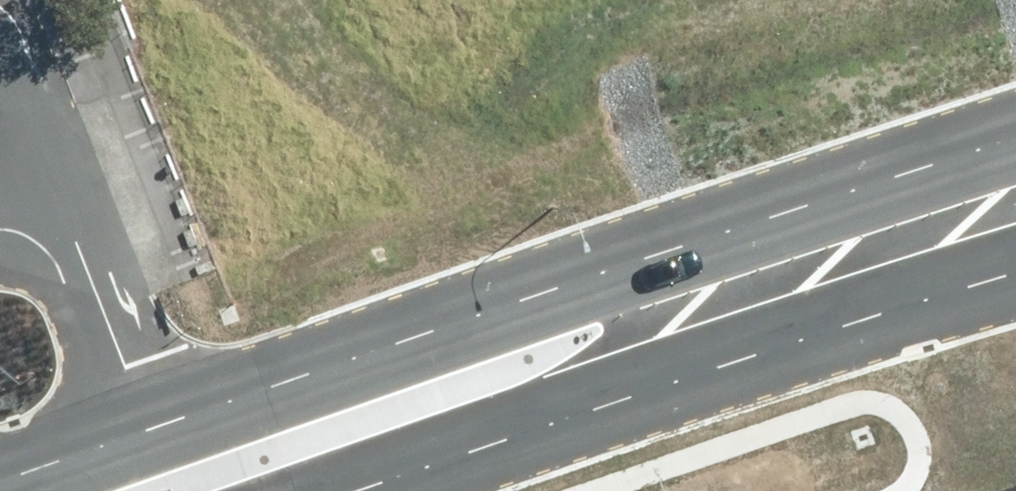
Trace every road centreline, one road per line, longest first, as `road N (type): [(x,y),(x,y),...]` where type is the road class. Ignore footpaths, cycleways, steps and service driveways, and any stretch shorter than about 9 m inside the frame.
road 1 (tertiary): [(0,476),(744,237),(1015,198)]
road 2 (tertiary): [(1015,207),(751,357),(384,490)]

